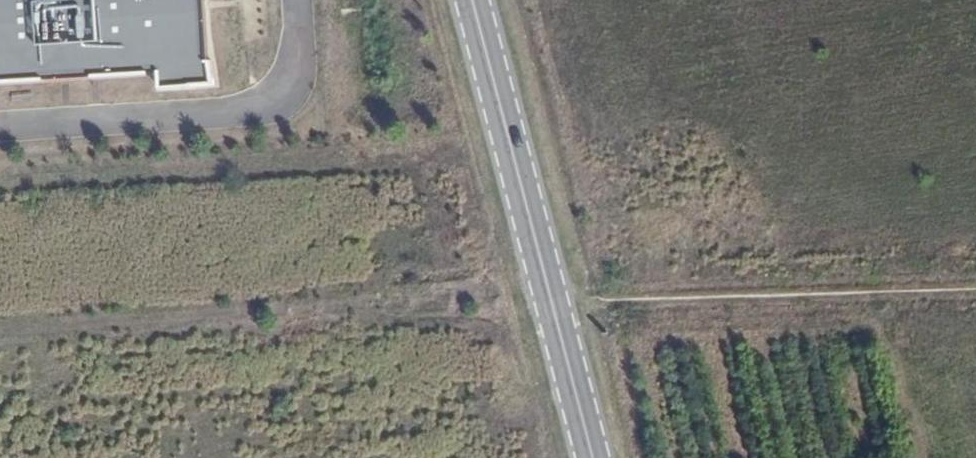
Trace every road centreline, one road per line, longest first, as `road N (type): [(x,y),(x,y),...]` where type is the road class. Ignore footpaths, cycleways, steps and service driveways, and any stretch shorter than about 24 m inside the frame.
road 1 (track): [(975,291),(423,299),(0,341)]
road 2 (tertiary): [(473,0),(592,457)]

